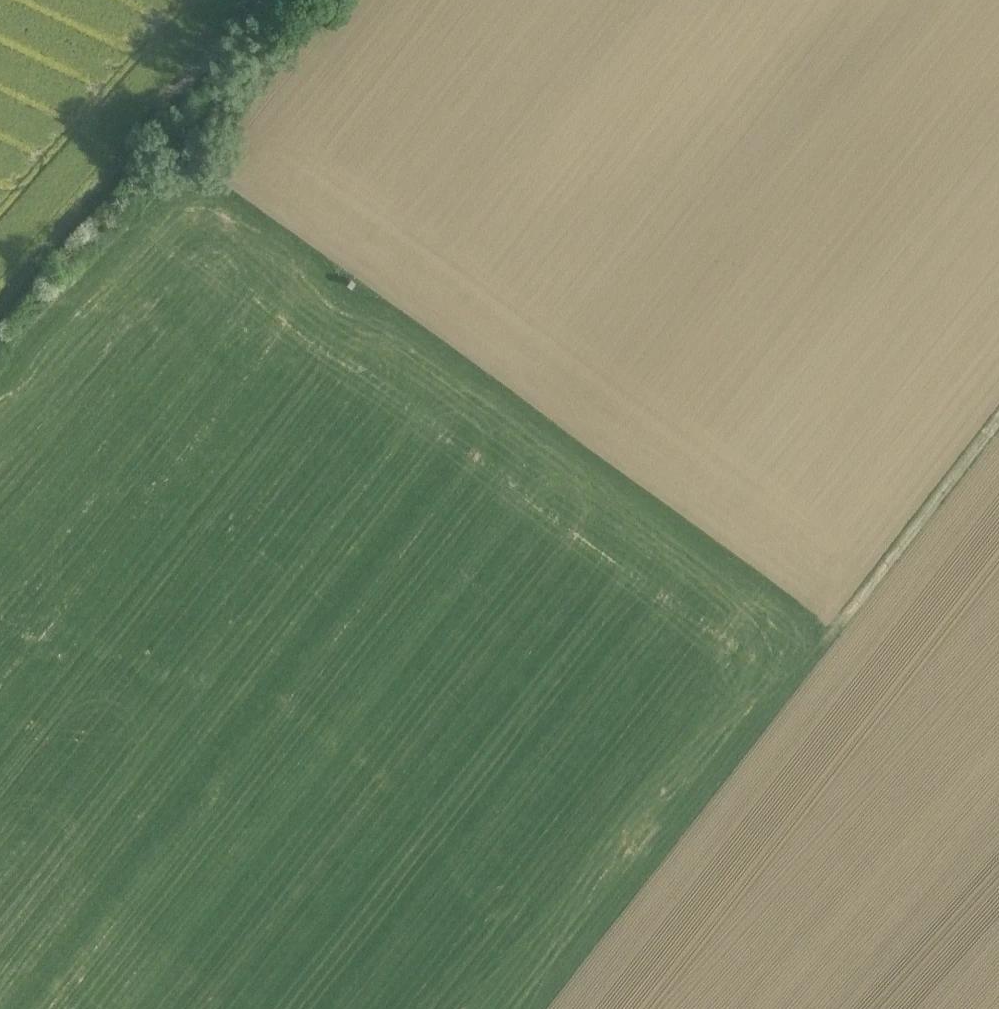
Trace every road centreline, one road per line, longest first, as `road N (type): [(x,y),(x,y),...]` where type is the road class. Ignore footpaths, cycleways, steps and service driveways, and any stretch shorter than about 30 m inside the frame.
road 1 (track): [(998,420),(847,612)]

